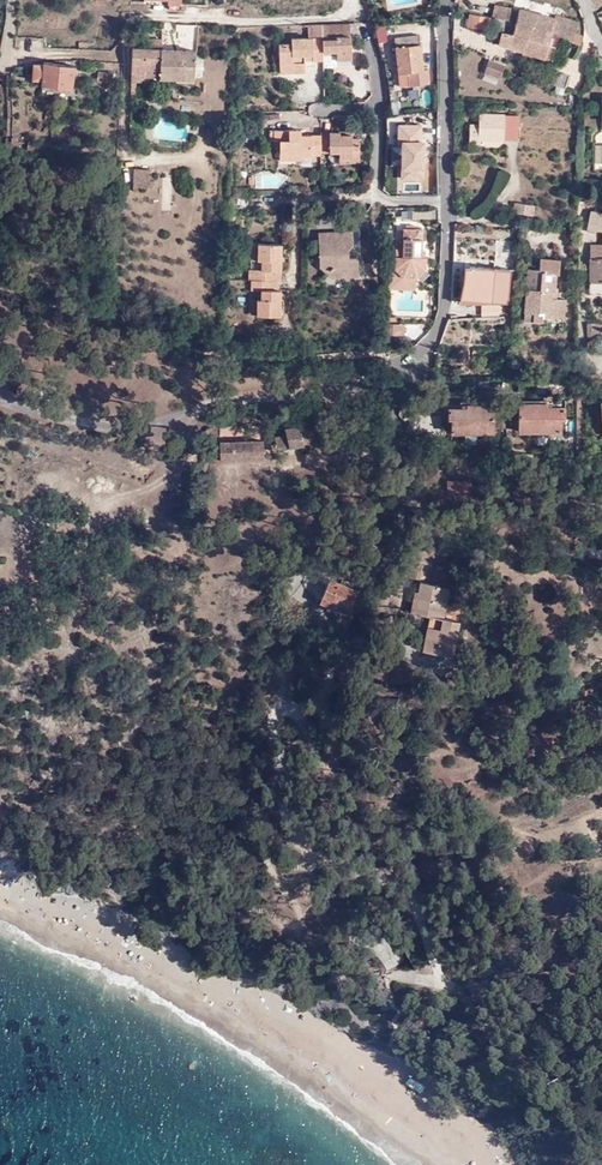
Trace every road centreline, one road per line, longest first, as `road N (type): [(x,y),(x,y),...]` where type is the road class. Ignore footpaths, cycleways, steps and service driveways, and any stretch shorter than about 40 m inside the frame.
road 1 (track): [(296,852),(311,871),(409,915),(418,962),(394,976),(343,971),(283,933)]
road 2 (track): [(321,685),(315,762),(299,761),(275,725),(263,726),(261,736),(265,785),(296,852)]
road 3 (residential): [(390,363),(402,551),(366,581)]
road 4 (residential): [(454,193),(376,195),(379,105),(320,108)]
road 5 (unclassified): [(454,193),(452,308),(434,350),(390,363)]
road 6 (unclassified): [(451,0),(454,193)]
road 7 (track): [(366,581),(316,571),(296,578),(298,616),(321,685)]

